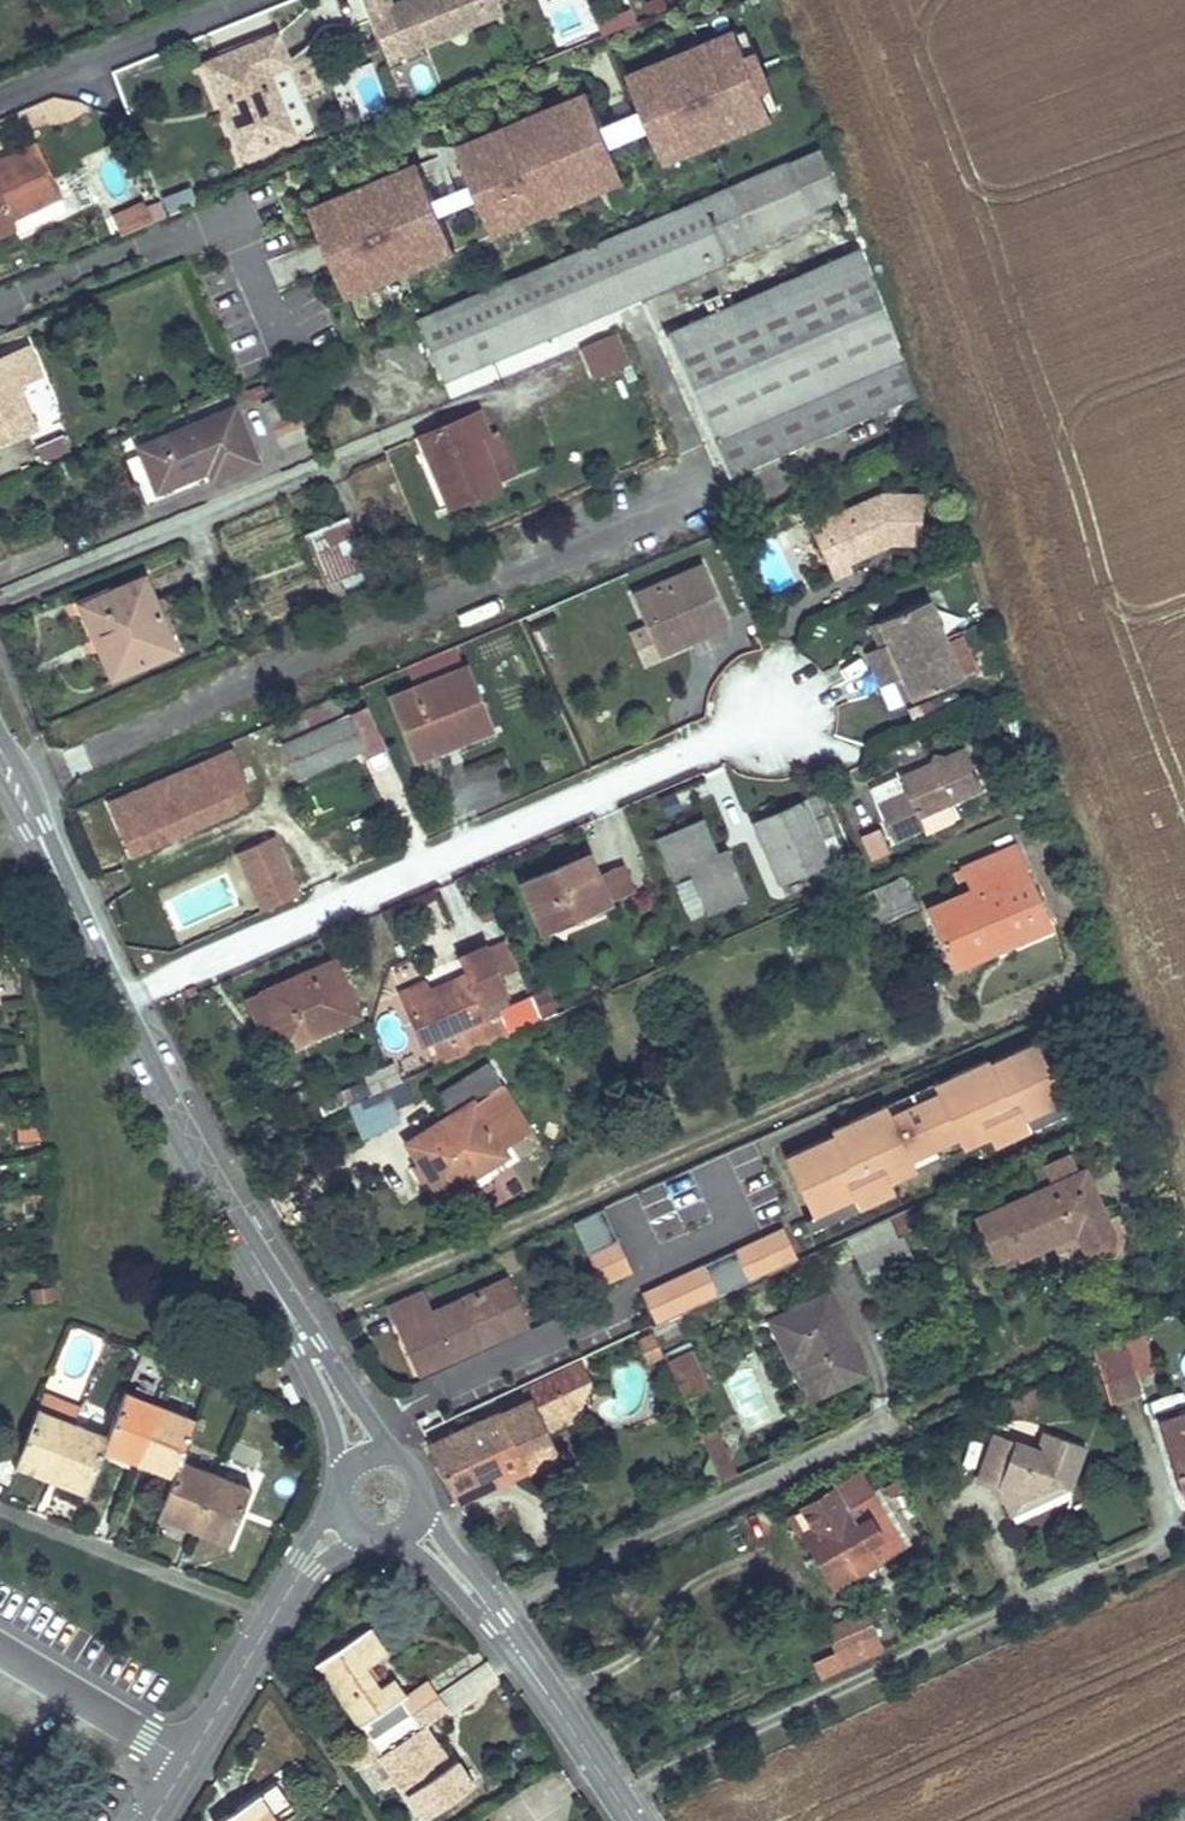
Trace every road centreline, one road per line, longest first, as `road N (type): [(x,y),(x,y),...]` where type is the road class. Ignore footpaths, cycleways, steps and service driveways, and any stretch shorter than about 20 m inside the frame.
road 1 (residential): [(774,715),(116,1000)]
road 2 (tertiary): [(116,1000),(367,1455)]
road 3 (tertiary): [(410,1530),(496,1622),(632,1820)]
road 4 (tertiary): [(0,757),(116,1000)]
road 5 (residential): [(308,1564),(188,1762)]
road 6 (residential): [(0,1645),(188,1762)]
road 7 (tertiary): [(410,1530),(425,1500),(423,1483),(401,1458),(367,1455)]

